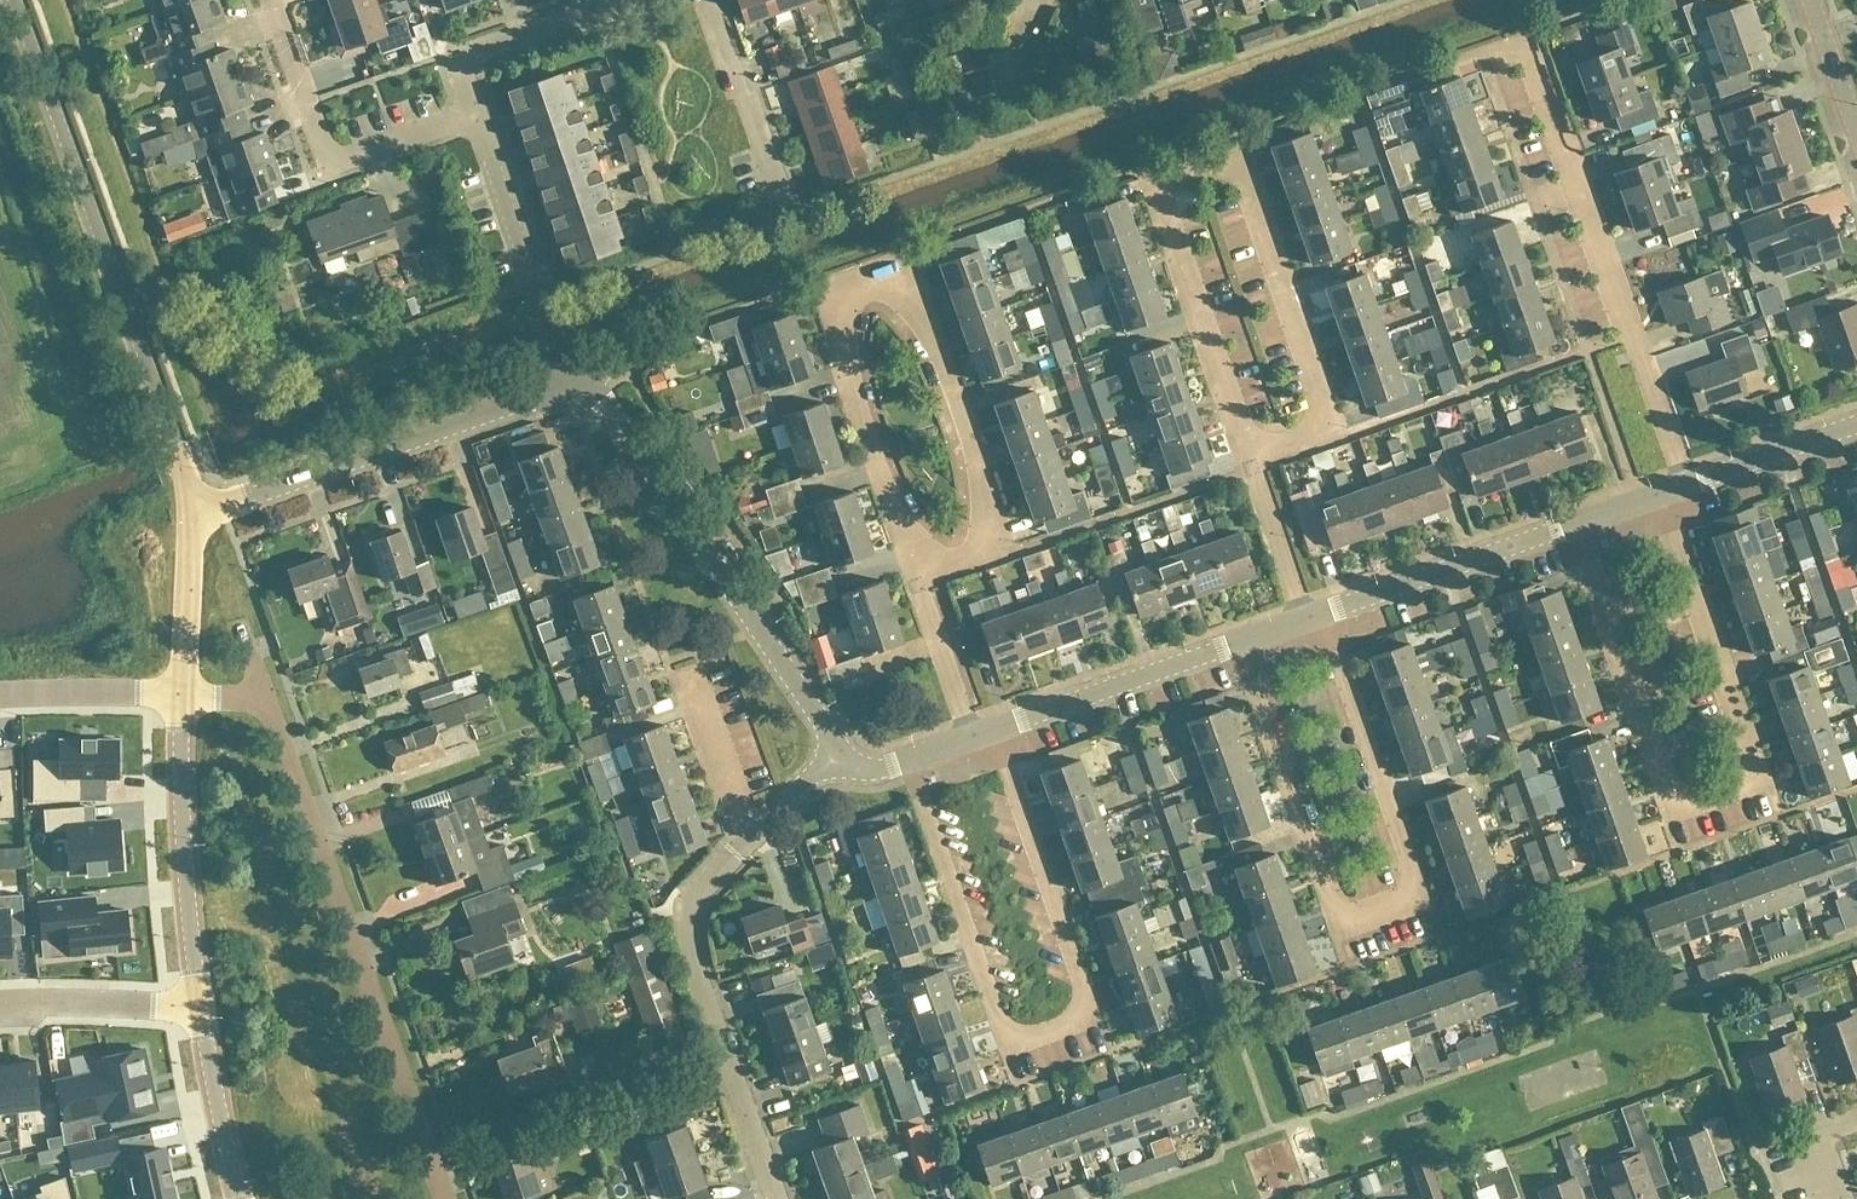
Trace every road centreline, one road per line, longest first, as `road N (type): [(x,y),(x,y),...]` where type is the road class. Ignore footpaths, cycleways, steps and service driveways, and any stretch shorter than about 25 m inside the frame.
road 1 (residential): [(1569,527),(1671,804),(1696,809),(1738,794),(1752,772),(1657,497)]
road 2 (residential): [(992,732),(1081,989),(1073,1026),(1022,1041),(1001,1033),(909,762)]
road 3 (residential): [(1319,618),(1411,883),(1402,909),(1359,924),(1332,918),(1239,646)]
road 4 (residential): [(1247,460),(1159,207),(1189,155),(1241,171),(1325,416),(1318,434)]
road 5 (tertiary): [(193,517),(7,0)]
road 6 (residential): [(442,1198),(265,700)]
road 7 (residential): [(1685,486),(1521,36)]
road 8 (residential): [(836,751),(603,410),(564,387)]
road 9 (residential): [(911,558),(973,533),(978,505),(907,287),(890,272),(860,271),(827,307)]
road 10 (residential): [(775,1198),(686,953),(685,912),(746,838)]
road 11 (residential): [(564,387),(193,517)]
road 12 (residential): [(475,119),(357,157),(326,153),(267,0)]
road 13 (tertiary): [(198,1006),(182,850),(179,695)]
road 14 (residential): [(564,387),(475,119)]
road 15 (residential): [(1569,527),(1319,618)]
road 16 (residential): [(827,307),(911,558)]
road 17 (residential): [(1239,646),(992,732)]
road 18 (residential): [(789,216),(705,0)]
road 19 (residential): [(475,119),(465,65),(481,50),(624,0)]
road 20 (residential): [(0,1006),(198,1006)]
road 21 (tertiary): [(238,1198),(198,1006)]
road 22 (residential): [(970,740),(911,558)]
road 23 (residential): [(1856,423),(1685,486)]
road 24 (residential): [(179,695),(0,696)]
road 25 (tertiary): [(179,695),(193,517)]
road 26 (residential): [(1304,623),(1247,460)]
road 27 (residential): [(746,838),(688,677)]
road 28 (residential): [(1856,145),(1806,0)]
road 29 (residential): [(746,838),(836,751)]
road 30 (residential): [(1823,1198),(1802,1140),(1856,1122)]

